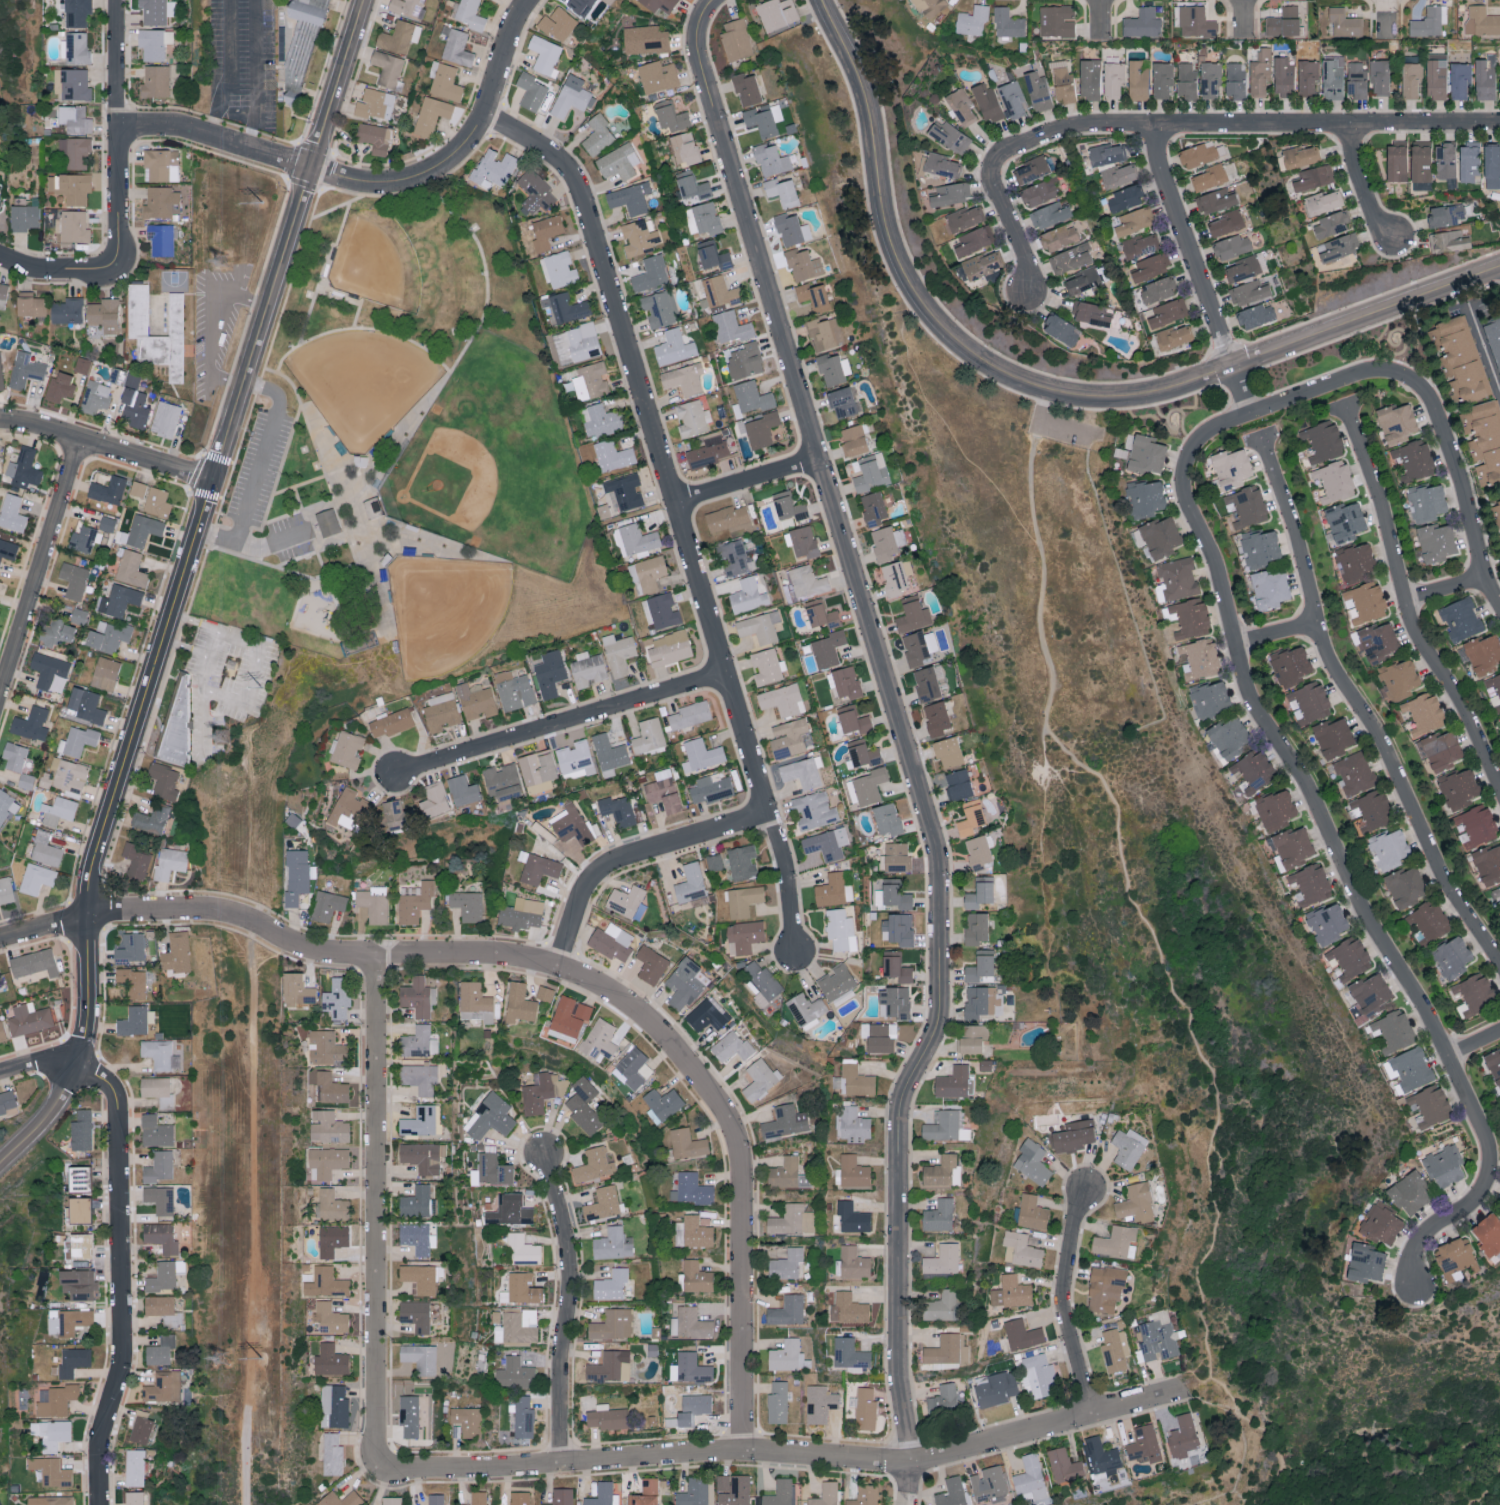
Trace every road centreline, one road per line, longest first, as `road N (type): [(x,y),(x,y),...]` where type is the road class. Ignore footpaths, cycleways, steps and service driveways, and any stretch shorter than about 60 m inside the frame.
road 1 (residential): [(911,1504),(901,1377),(900,1120),(943,1005),(940,870),(698,58),(698,31),(717,0)]
road 2 (tertiary): [(82,1069),(91,1021),(89,883),(366,0)]
road 3 (residential): [(1499,268),(1156,394),(1102,398),(1014,376),(964,346),(913,290),(884,214),(874,112),(823,0)]
road 4 (residential): [(796,954),(772,815),(580,183),(547,150),(482,118)]
road 5 (residential): [(1489,1165),(1487,1138),(1426,1004),(1382,944),(1309,786),(1254,701),(1214,558),(1190,505),(1193,449),(1250,417)]
road 6 (residential): [(377,1454),(388,1472),(744,1453),(910,1464),(1182,1391)]
road 7 (residential): [(1499,962),(1442,873),(1372,720),(1328,658),(1265,439)]
road 8 (residential): [(0,941),(89,916),(220,913),(316,953),(497,955),(559,968)]
road 9 (residential): [(744,1453),(742,1164),(726,1115),(637,1010),(559,968)]
road 10 (residential): [(1001,157),(1092,125),(1499,124)]
road 11 (residential): [(377,1454),(377,956)]
road 12 (residential): [(102,1504),(101,1447),(122,1367),(119,1100),(106,1080),(82,1069)]
road 13 (residential): [(1499,789),(1456,691),(1418,633),(1378,482),(1348,405)]
road 14 (residential): [(396,774),(728,677)]
road 15 (residential): [(308,169),(368,185),(432,175),(479,128),(531,0)]
road 16 (residential): [(560,1463),(571,1264),(550,1155)]
road 17 (residential): [(1250,417),(1150,125)]
road 18 (residential): [(559,968),(583,895),(604,869),(772,815)]
road 19 (residential): [(0,699),(82,441)]
road 20 (residential): [(0,261),(102,272),(115,261),(119,131)]
road 21 (residential): [(1499,607),(1439,415),(1411,379)]
road 22 (residential): [(1092,1415),(1066,1290),(1082,1193)]
road 23 (residential): [(0,422),(214,482)]
road 24 (residential): [(119,131),(169,125),(308,169)]
road 25 (residential): [(1411,379),(1369,373),(1250,417)]
road 26 (residential): [(1416,1286),(1422,1240),(1477,1201),(1489,1165)]
road 27 (residential): [(677,504),(822,460)]
road 28 (residential): [(1026,295),(1031,274),(995,183),(1001,157)]
road 29 (residential): [(119,131),(117,0)]
road 30 (tertiary): [(0,1168),(82,1069)]
road 31 (residential): [(1394,234),(1378,221),(1345,125)]

